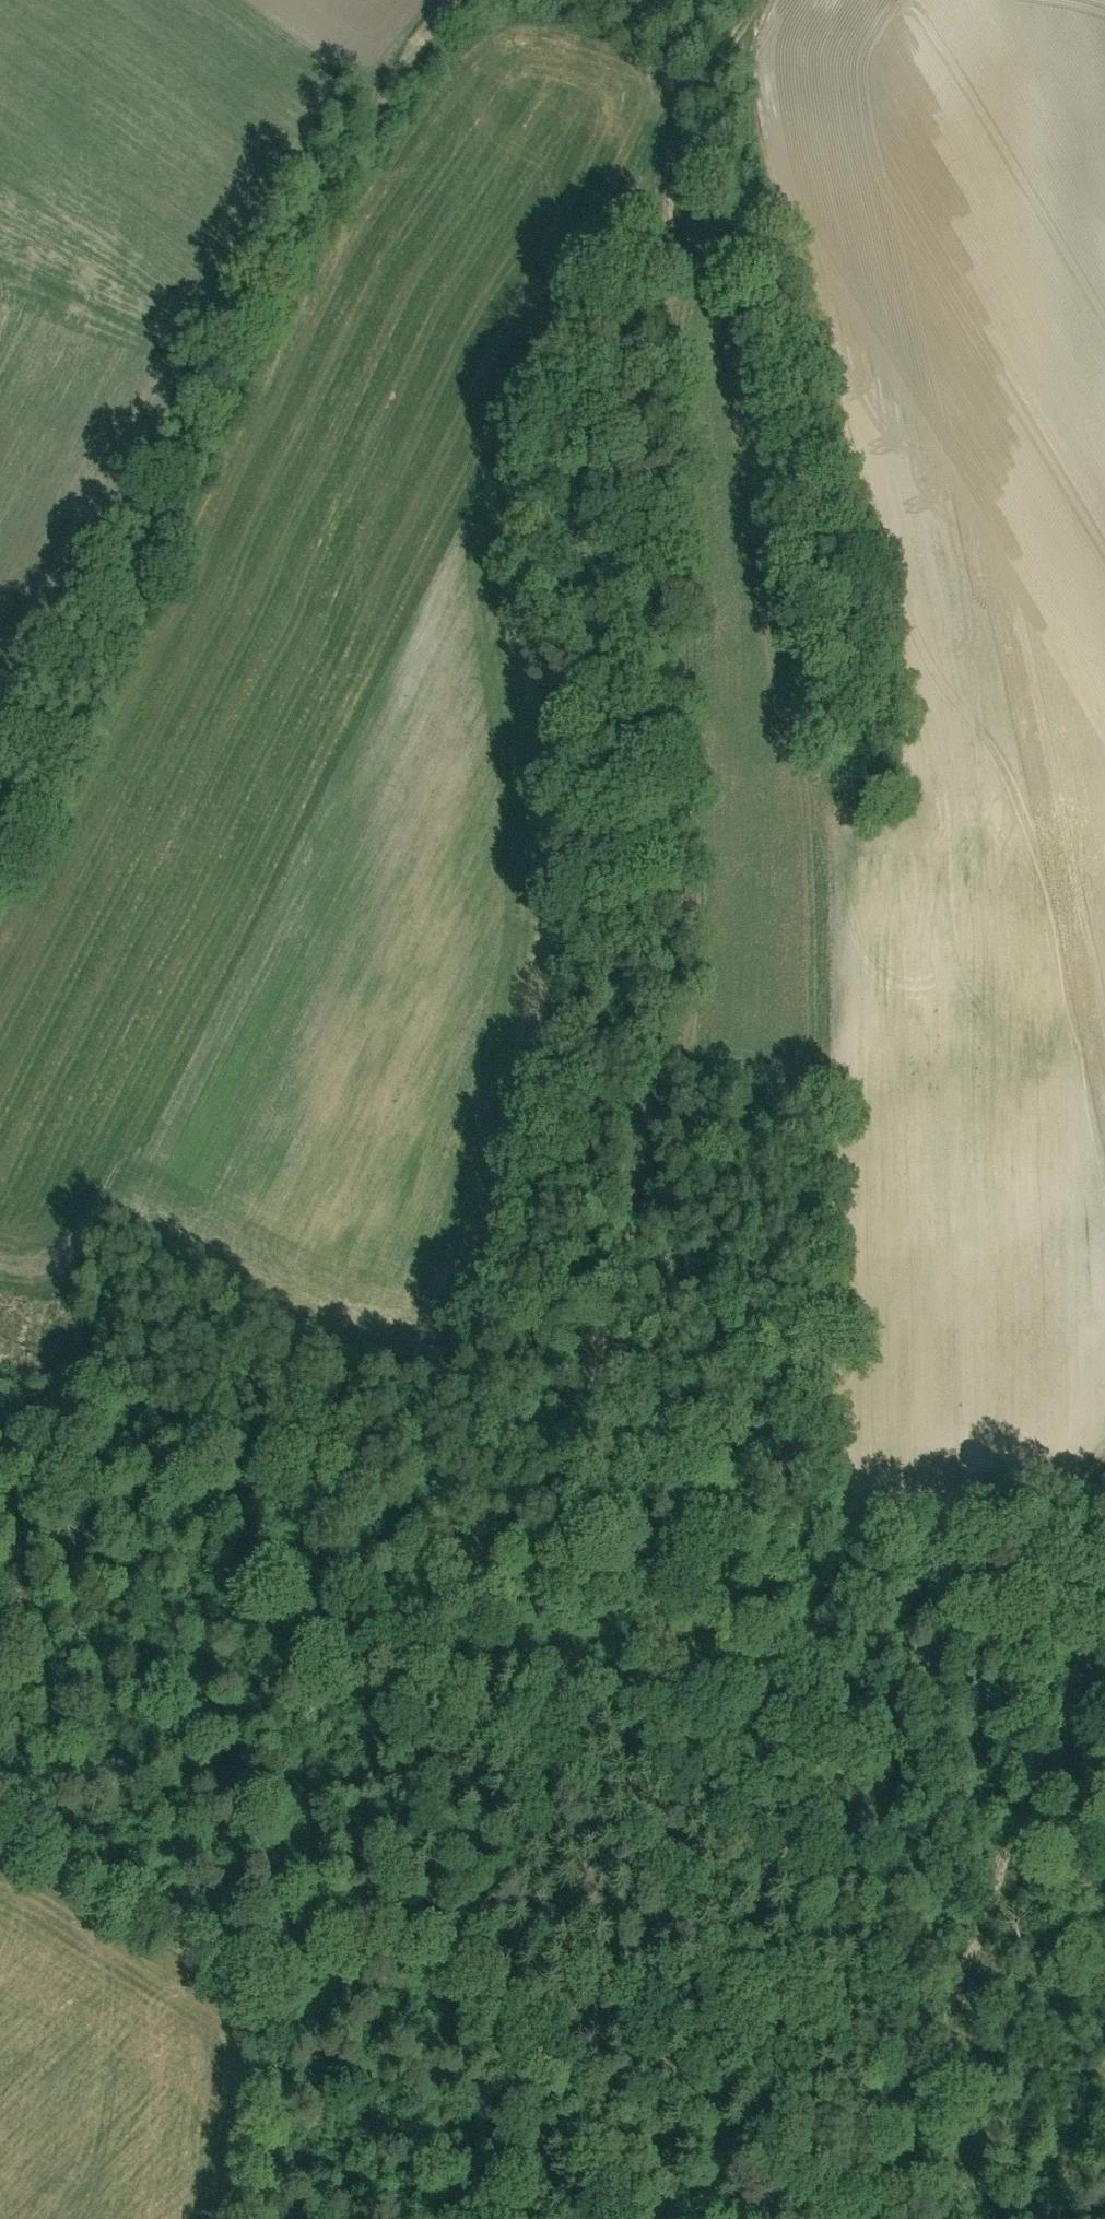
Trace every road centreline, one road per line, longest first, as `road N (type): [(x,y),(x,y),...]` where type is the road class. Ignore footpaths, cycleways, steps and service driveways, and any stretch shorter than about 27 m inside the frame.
road 1 (track): [(0,812),(53,734),(105,629),(154,572),(192,417),(259,325),(342,107),(430,0)]
road 2 (track): [(1104,1582),(1081,1626),(1011,1874),(924,2127),(872,2170),(841,2181),(742,2189),(708,2218)]

